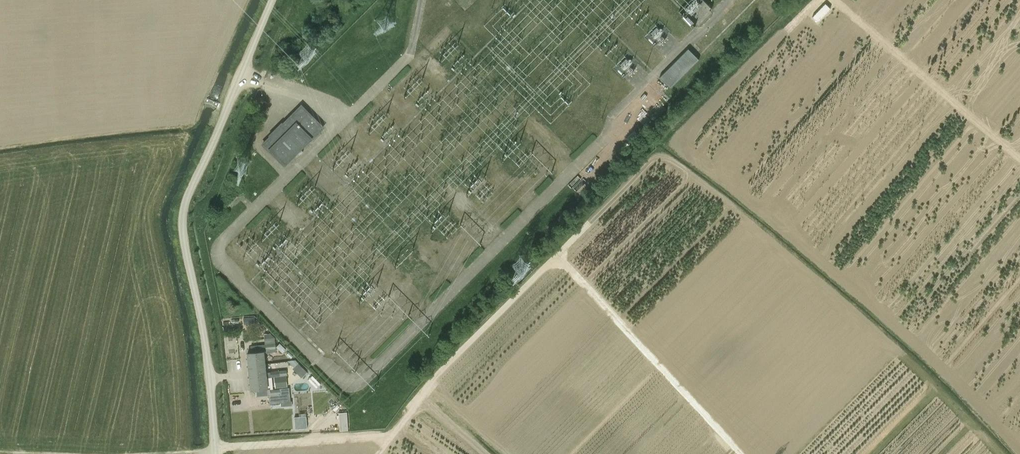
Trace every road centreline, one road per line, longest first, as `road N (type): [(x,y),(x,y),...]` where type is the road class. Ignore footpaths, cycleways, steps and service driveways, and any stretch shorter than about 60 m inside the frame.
road 1 (unclassified): [(214,453),(180,216),(273,0)]
road 2 (track): [(377,453),(431,389),(507,453)]
road 3 (track): [(214,450),(390,438)]

